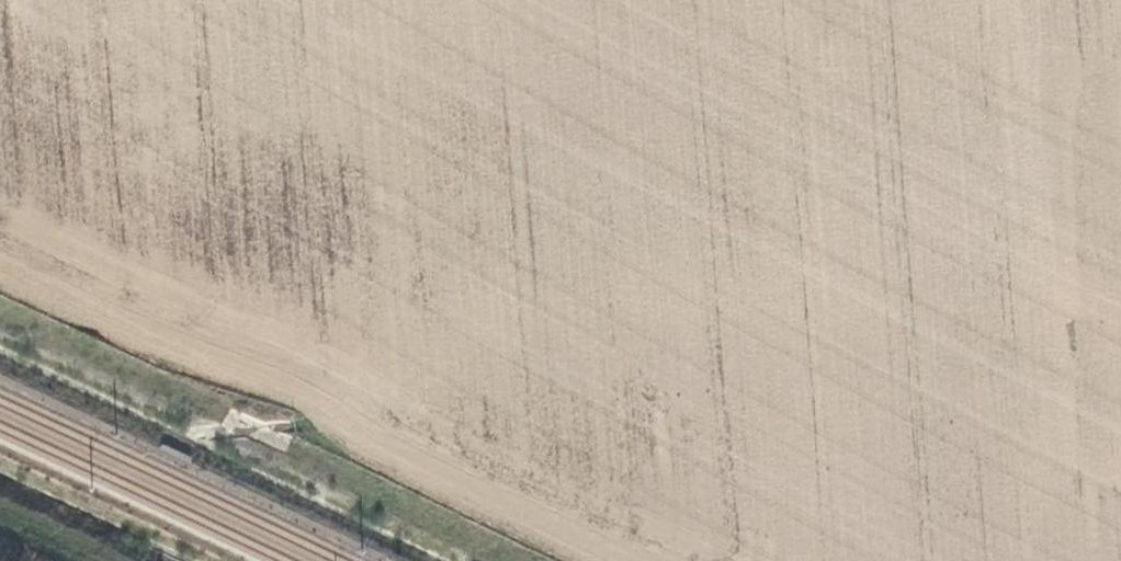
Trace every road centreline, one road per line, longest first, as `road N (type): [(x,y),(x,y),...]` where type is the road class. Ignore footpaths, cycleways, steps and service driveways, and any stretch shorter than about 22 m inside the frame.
road 1 (track): [(522,560),(0,311)]
road 2 (track): [(0,510),(115,560)]

